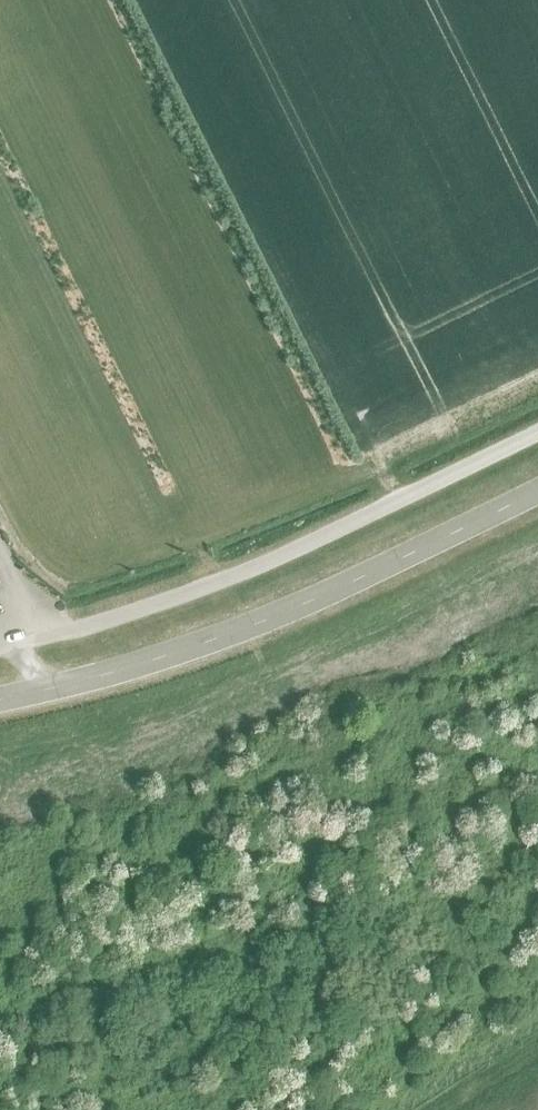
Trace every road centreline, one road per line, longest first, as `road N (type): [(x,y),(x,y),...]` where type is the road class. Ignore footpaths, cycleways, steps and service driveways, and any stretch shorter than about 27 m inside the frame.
road 1 (unclassified): [(0,699),(122,670),(224,632),(537,490)]
road 2 (unclassified): [(0,643),(176,602),(537,438)]

